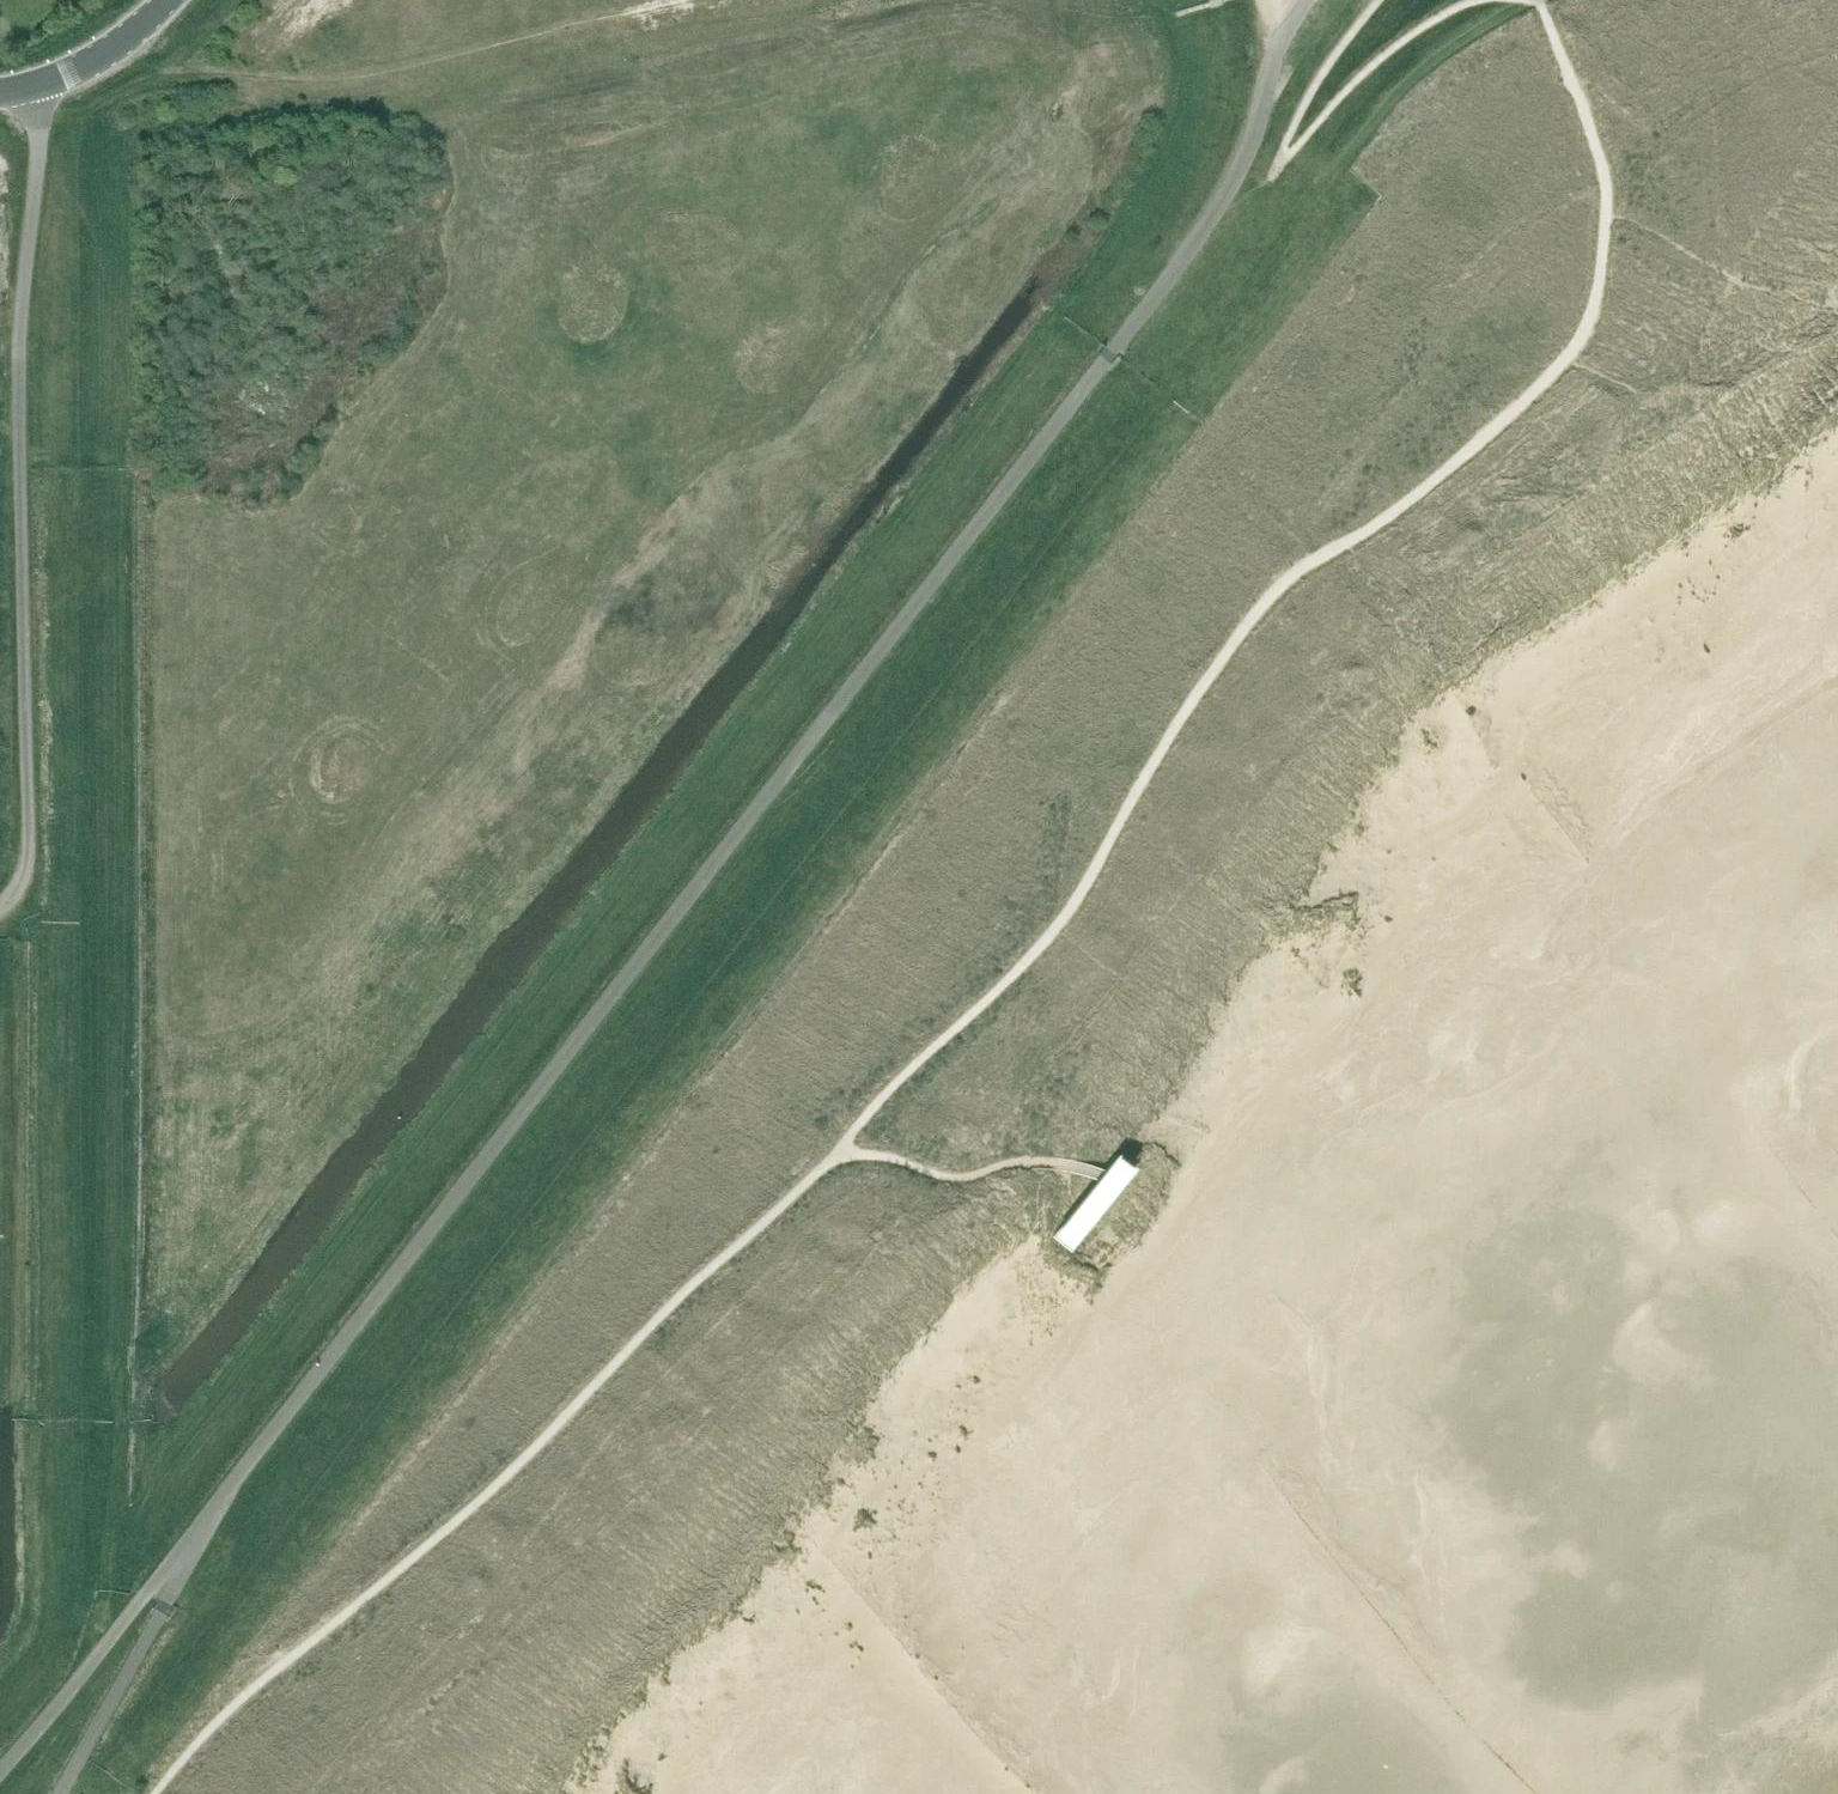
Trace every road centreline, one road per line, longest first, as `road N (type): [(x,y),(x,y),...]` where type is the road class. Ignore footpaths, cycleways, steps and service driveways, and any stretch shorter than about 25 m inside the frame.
road 1 (unclassified): [(0,1769),(186,1549),(1169,283),(1244,167),(1303,0)]
road 2 (tertiary): [(0,98),(69,77),(169,0)]

